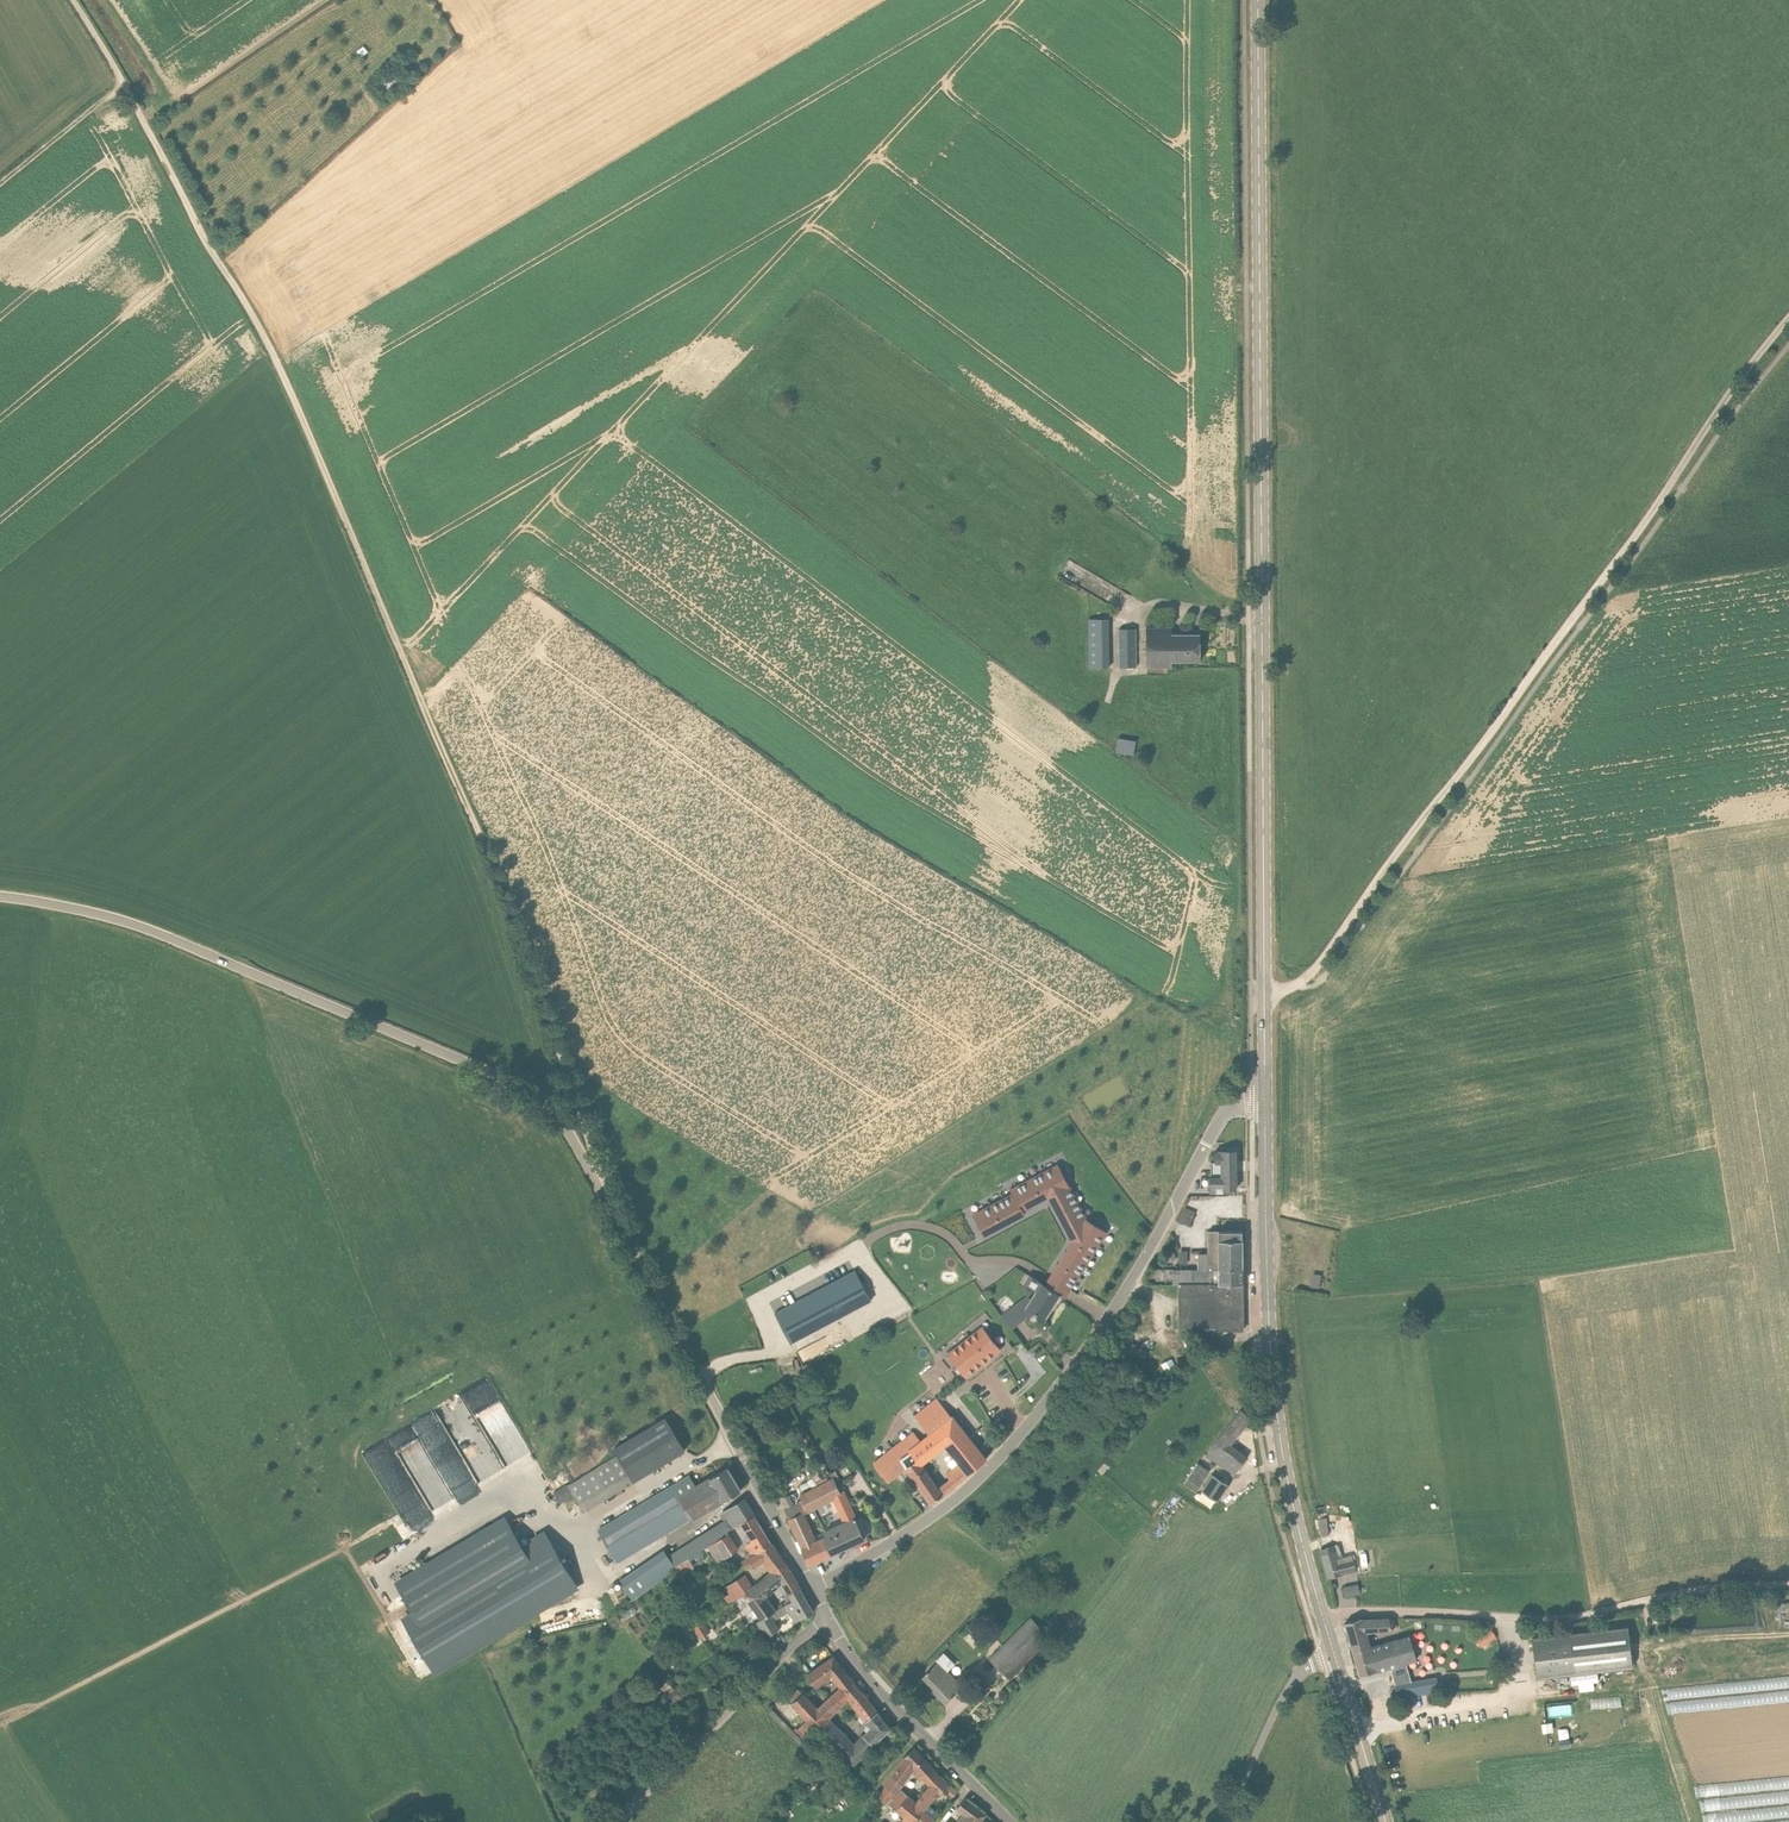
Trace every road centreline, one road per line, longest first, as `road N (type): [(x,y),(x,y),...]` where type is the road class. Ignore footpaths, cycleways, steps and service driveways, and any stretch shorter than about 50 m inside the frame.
road 1 (track): [(593,1179),(589,1138),(516,923),(312,444),(257,324),(123,84)]
road 2 (tertiary): [(813,1589),(550,1106),(496,1075),(155,932),(0,896)]
road 3 (secondary): [(1264,993),(1258,0)]
road 4 (track): [(1788,317),(1480,747),(1296,985)]
road 5 (unclassified): [(813,1589),(937,1512),(991,1465),(1112,1311),(1223,1115),(1241,1103),(1265,1102)]
road 6 (secondary): [(1335,1657),(1278,1421),(1265,1102)]
road 7 (track): [(1788,1584),(1683,1592),(1561,1619),(1361,1611),(1324,1619)]
road 8 (unclassified): [(617,1821),(778,1660),(829,1620)]
road 9 (tertiary): [(1009,1821),(873,1686),(829,1620)]
road 10 (residential): [(1225,1821),(1289,1686),(1307,1667),(1335,1657)]
road 11 (secondary): [(1386,1821),(1335,1657)]
road 12 (track): [(123,84),(0,183)]

